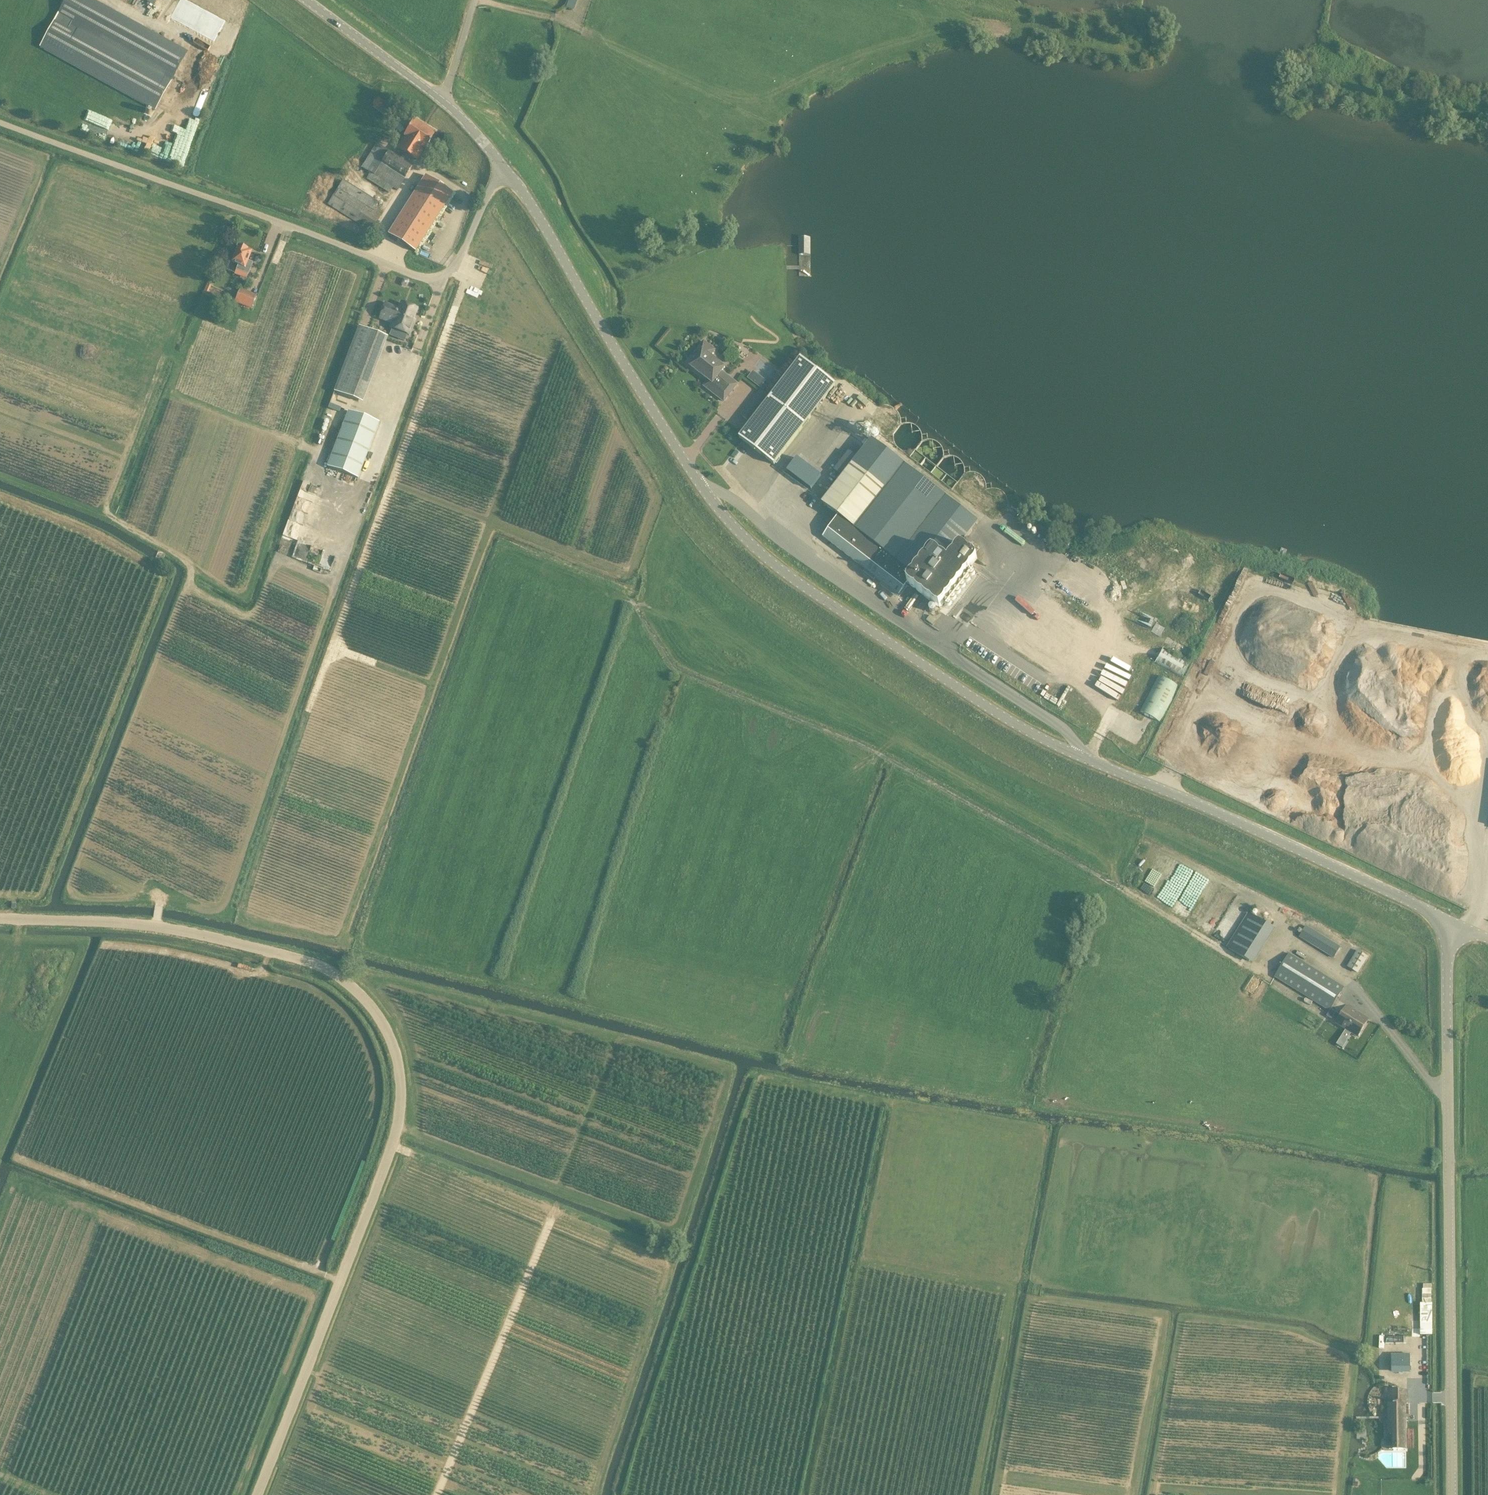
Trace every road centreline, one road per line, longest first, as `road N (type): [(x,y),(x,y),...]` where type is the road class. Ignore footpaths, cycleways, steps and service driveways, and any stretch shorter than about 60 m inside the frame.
road 1 (unclassified): [(1449,924),(1021,725),(743,537),(701,485),(502,163)]
road 2 (unclassified): [(251,1494),(391,1149),(399,1097),(389,1037),(353,988),(299,960),(156,926),(0,919)]
road 3 (unclassified): [(0,124),(425,278),(454,263),(502,163)]
road 4 (unclassified): [(1452,1494),(1449,924)]
road 5 (unclassified): [(441,100),(306,0)]

